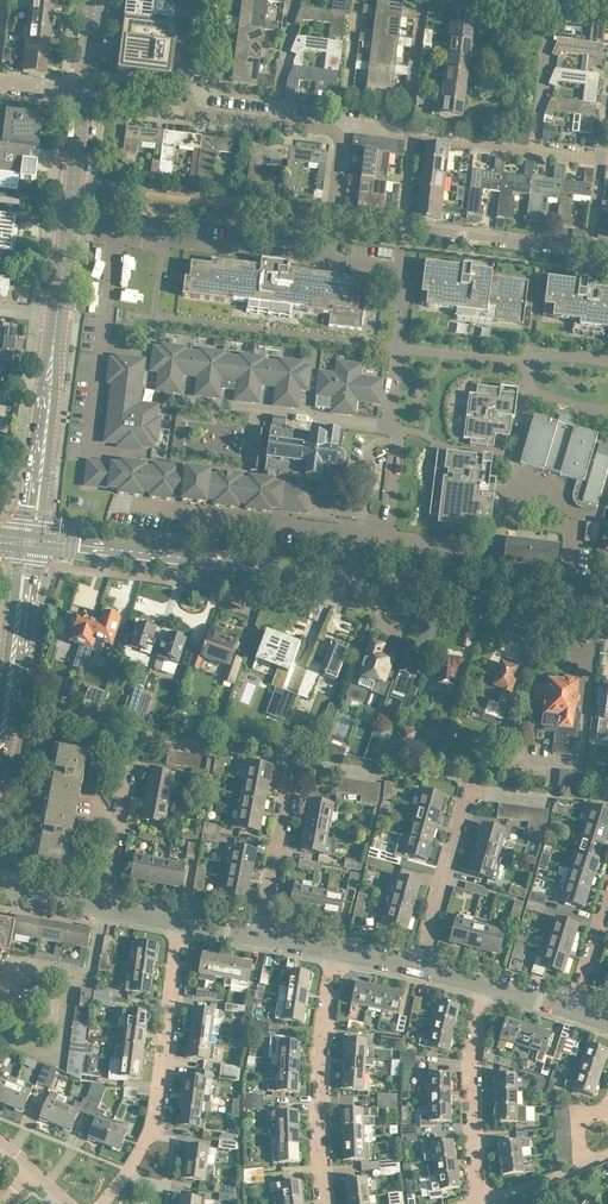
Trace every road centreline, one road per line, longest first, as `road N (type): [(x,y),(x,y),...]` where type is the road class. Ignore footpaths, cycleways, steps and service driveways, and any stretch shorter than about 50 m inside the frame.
road 1 (tertiary): [(607,614),(38,543)]
road 2 (unclassified): [(397,349),(156,318),(166,240)]
road 3 (residential): [(103,1203),(151,1133),(180,925)]
road 4 (residential): [(325,1203),(318,1075),(337,952)]
road 5 (tertiary): [(0,775),(38,543)]
road 6 (tertiary): [(85,92),(58,312)]
road 7 (residential): [(484,1203),(470,1077),(489,986)]
road 8 (residential): [(194,0),(181,106),(276,118)]
road 9 (residential): [(417,969),(470,783)]
road 10 (residential): [(404,228),(588,253)]
road 11 (residential): [(260,937),(293,758)]
road 12 (tertiary): [(21,541),(0,715)]
road 13 (residential): [(103,911),(133,742)]
road 14 (residential): [(344,126),(334,218),(404,228)]
road 15 (residential): [(0,1038),(59,1061),(71,975)]
road 16 (residential): [(533,149),(551,0)]
road 17 (tertiary): [(43,459),(58,312)]
road 18 (residential): [(569,1011),(607,880)]
road 19 (unclassified): [(397,349),(532,366)]
road 20 (residential): [(404,133),(421,0)]
road 21 (residential): [(484,1203),(607,1154)]
road 22 (residential): [(344,126),(357,0)]
road 23 (residential): [(533,149),(413,134)]

